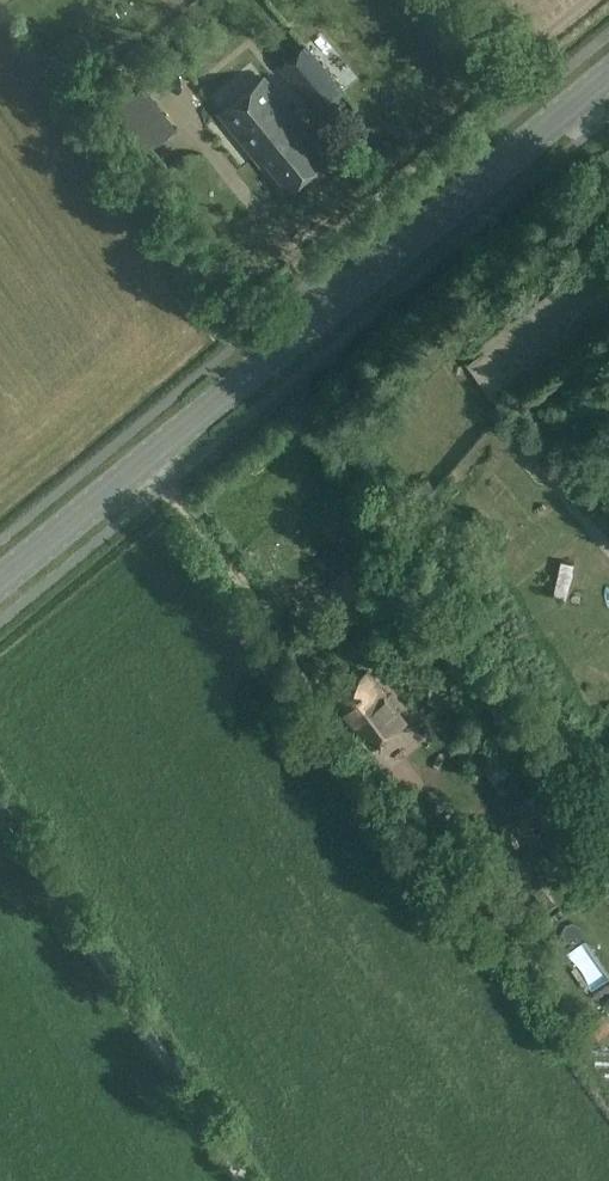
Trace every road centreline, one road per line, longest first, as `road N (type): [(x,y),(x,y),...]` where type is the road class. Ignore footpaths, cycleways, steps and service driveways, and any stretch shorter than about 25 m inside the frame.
road 1 (secondary): [(0,580),(608,75)]
road 2 (track): [(245,1180),(0,803)]

